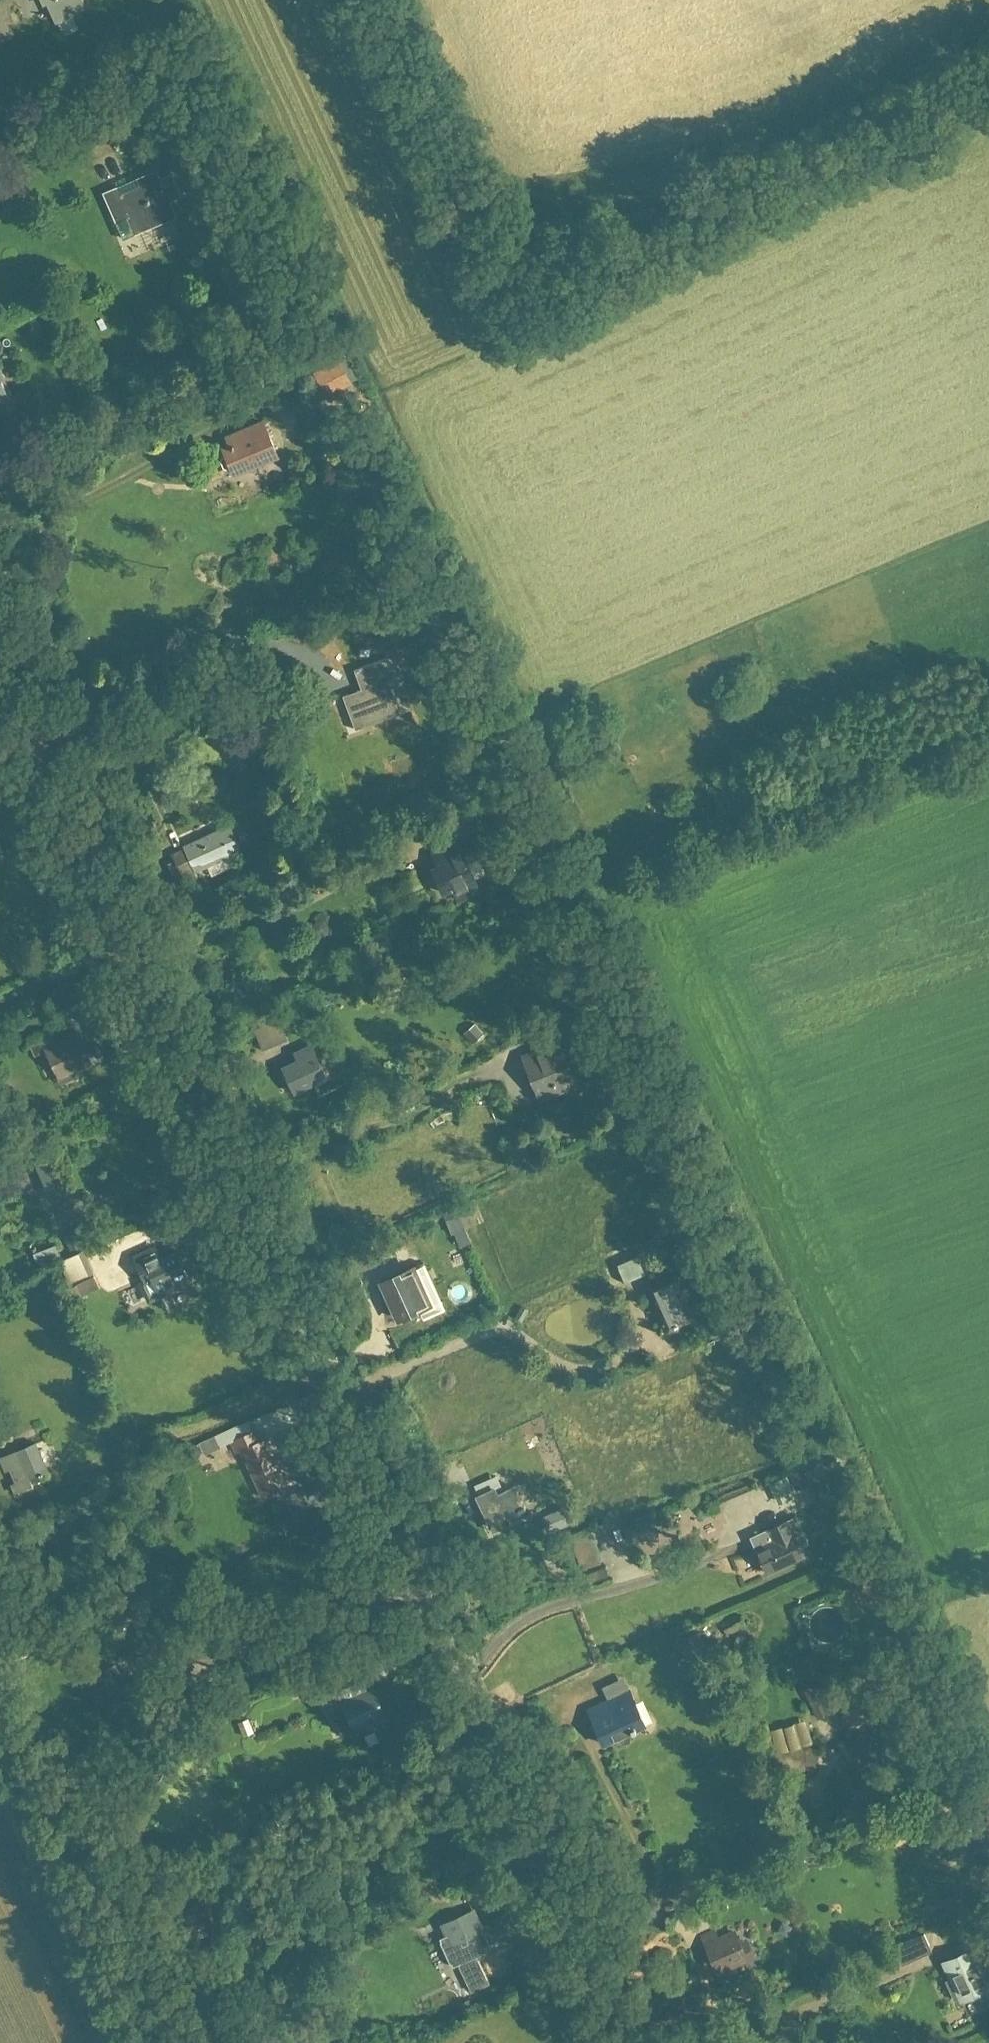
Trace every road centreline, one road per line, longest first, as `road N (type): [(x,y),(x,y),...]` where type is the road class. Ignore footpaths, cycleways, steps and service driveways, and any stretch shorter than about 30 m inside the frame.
road 1 (residential): [(625,2042),(0,689)]

